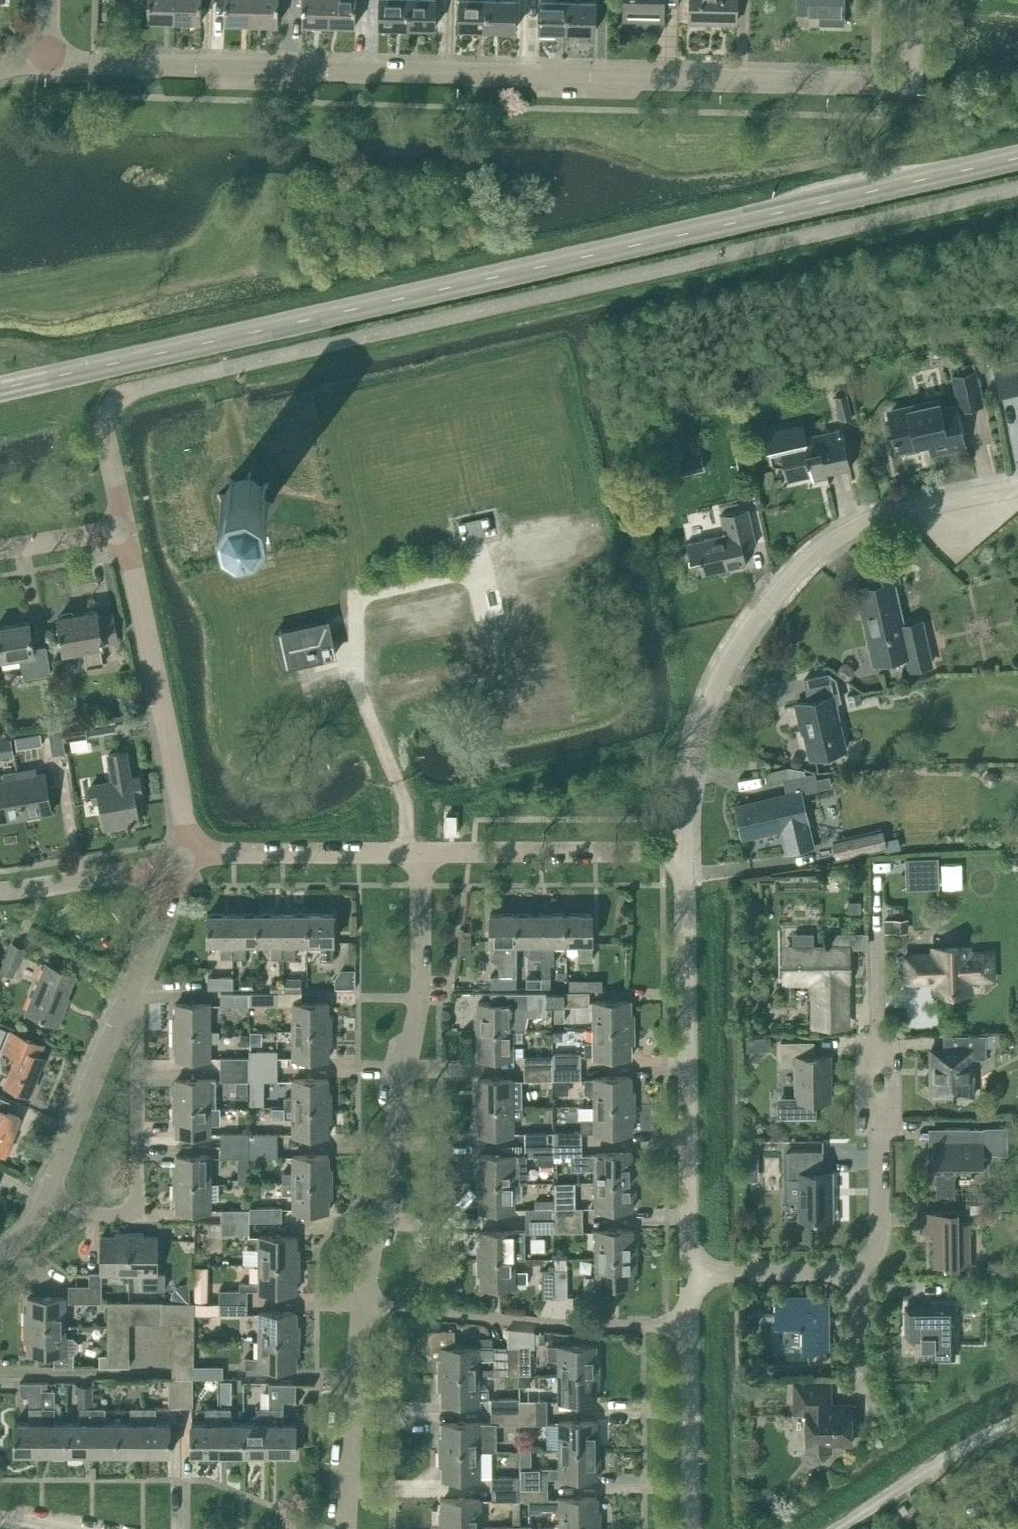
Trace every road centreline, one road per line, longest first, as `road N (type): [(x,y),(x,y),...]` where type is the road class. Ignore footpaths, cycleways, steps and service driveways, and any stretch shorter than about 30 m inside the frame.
road 1 (secondary): [(0,389),(1017,159)]
road 2 (residential): [(49,63),(911,85),(913,0)]
road 3 (residential): [(685,849),(688,783),(713,692),(791,576),(872,519),(1017,487)]
road 4 (residential): [(364,1299),(420,997),(422,851)]
road 5 (residential): [(0,1249),(22,1236),(181,862)]
road 6 (residential): [(689,1273),(685,849)]
road 7 (residential): [(181,862),(187,824),(124,525)]
road 8 (residential): [(877,946),(880,1233),(859,1271)]
road 9 (residential): [(690,1325),(557,1324),(364,1299)]
road 10 (residential): [(422,851),(685,849)]
road 11 (residential): [(181,862),(222,852),(422,851)]
road 12 (residential): [(347,1528),(364,1299)]
road 13 (unclassified): [(1017,1420),(837,1528)]
road 14 (residential): [(692,1528),(690,1325)]
road 15 (residential): [(0,892),(146,874),(181,862)]
road 16 (residential): [(859,1271),(689,1273)]
road 17 (residential): [(0,547),(124,525)]

